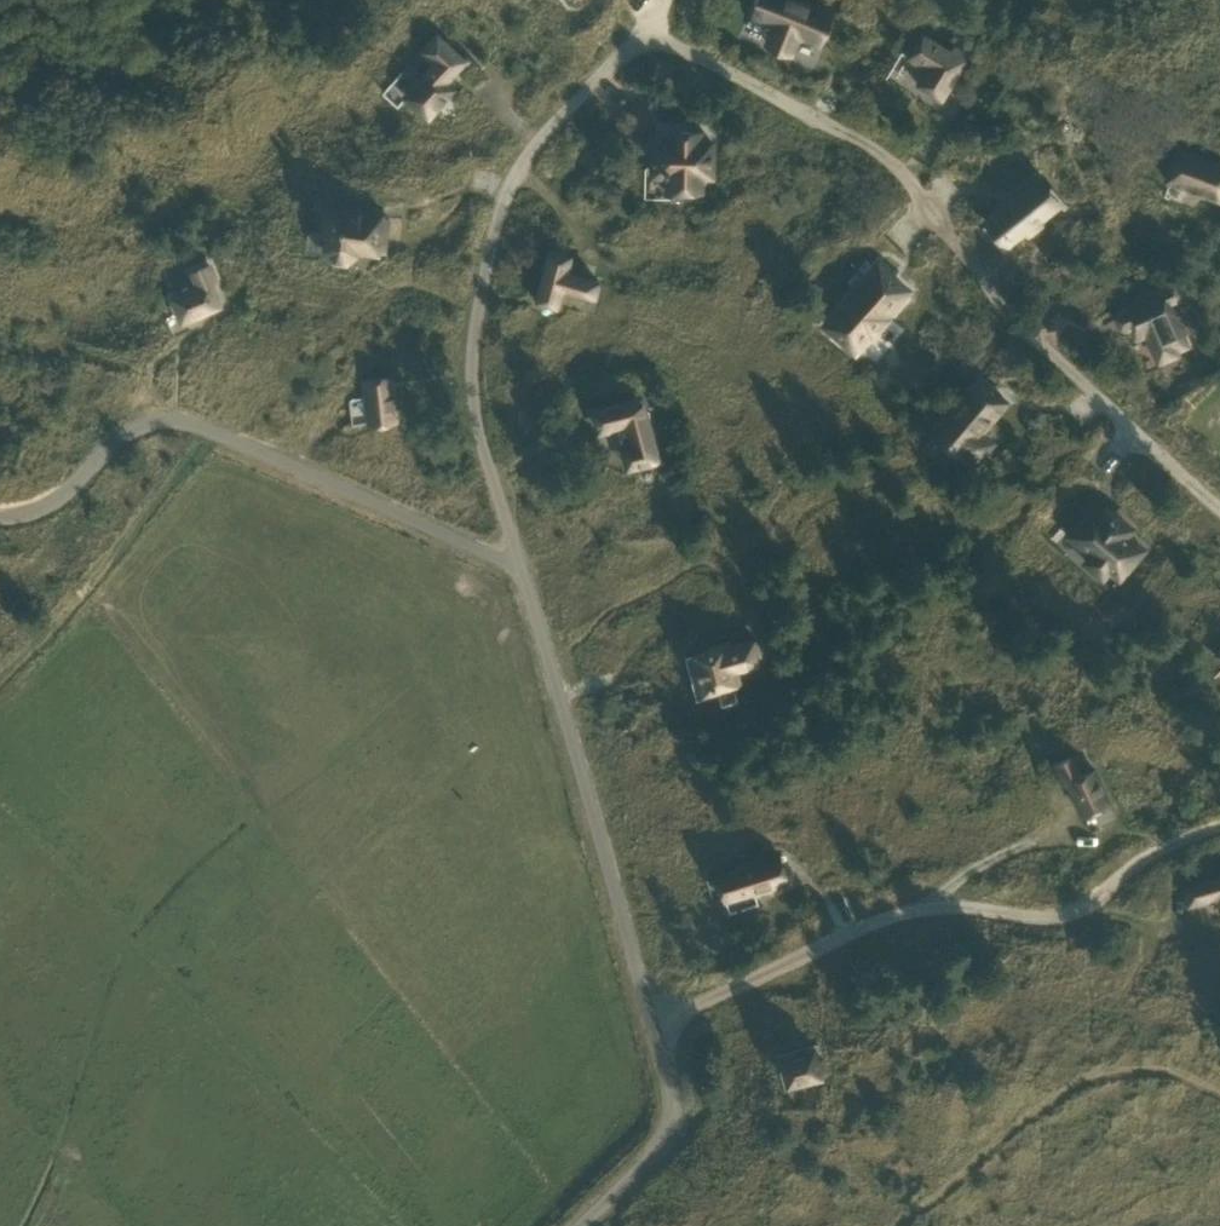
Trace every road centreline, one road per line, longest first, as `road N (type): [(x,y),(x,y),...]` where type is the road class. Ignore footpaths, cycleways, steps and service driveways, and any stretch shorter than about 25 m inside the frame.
road 1 (residential): [(1219,498),(993,284),(866,126),(650,17),(496,195)]
road 2 (residential): [(659,1014),(902,894),(969,890),(1025,904),(1072,901),(1123,856),(1219,804)]
road 3 (unclassified): [(531,570),(179,418),(144,422),(65,494),(0,515)]
road 4 (unclassified): [(659,1014),(531,570)]
road 5 (unclassified): [(531,570),(469,329),(496,195)]
road 6 (unclassified): [(562,1225),(655,1136),(680,1090),(659,1014)]

